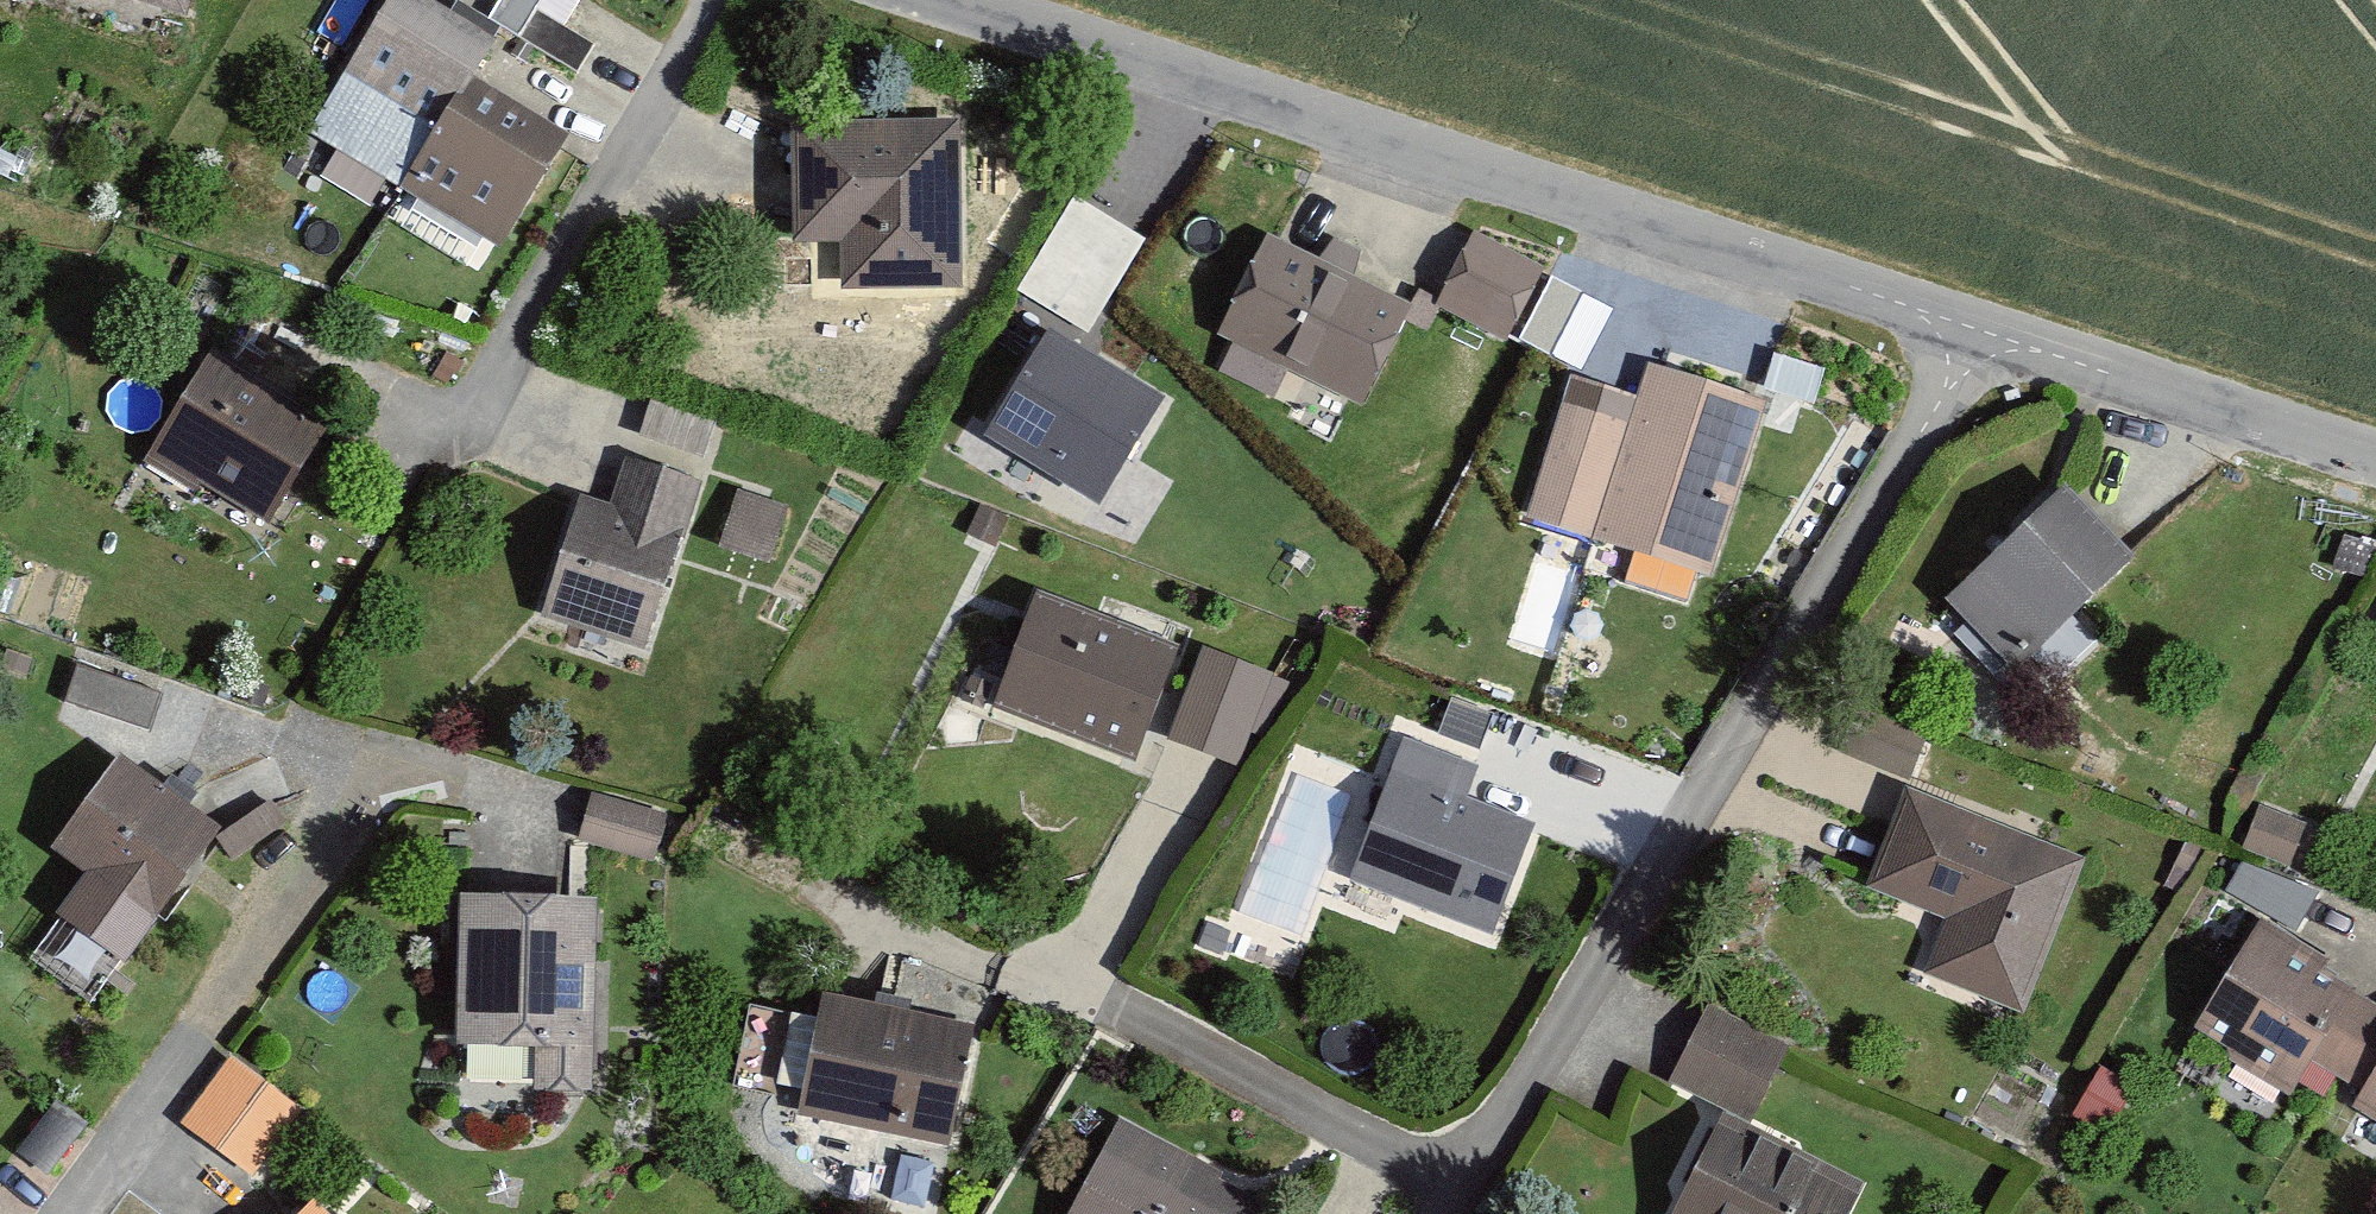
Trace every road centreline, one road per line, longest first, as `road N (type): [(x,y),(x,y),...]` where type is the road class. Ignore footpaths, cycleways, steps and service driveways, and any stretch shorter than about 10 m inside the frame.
road 1 (residential): [(1980,331),(1458,1193),(1122,1011)]
road 2 (residential): [(947,0),(1980,331)]
road 3 (residential): [(58,1213),(385,762)]
road 4 (residential): [(715,0),(474,411),(437,424)]
road 5 (residential): [(1980,331),(2375,458)]

